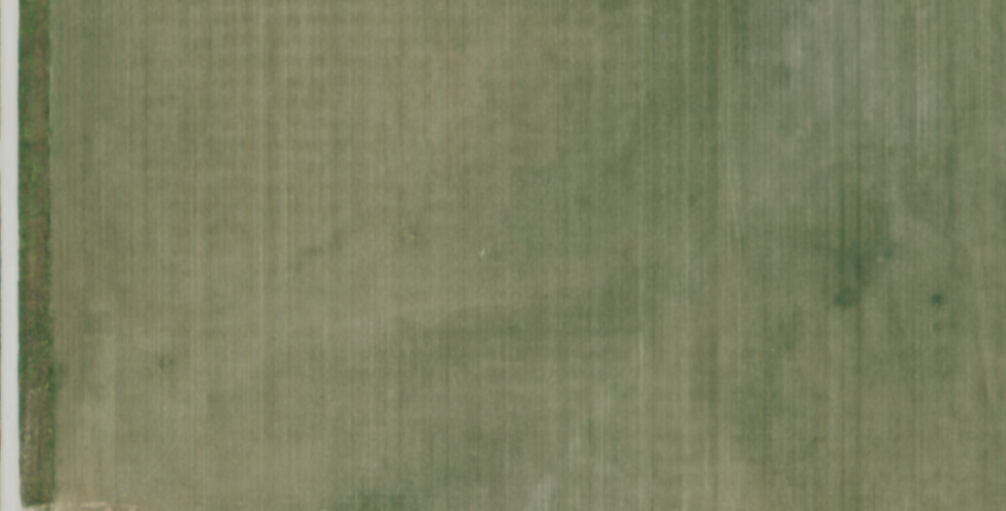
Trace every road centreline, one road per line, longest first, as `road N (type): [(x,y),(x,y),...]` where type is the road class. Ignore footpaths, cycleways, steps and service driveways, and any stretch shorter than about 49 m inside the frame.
road 1 (residential): [(7,510),(6,0)]

